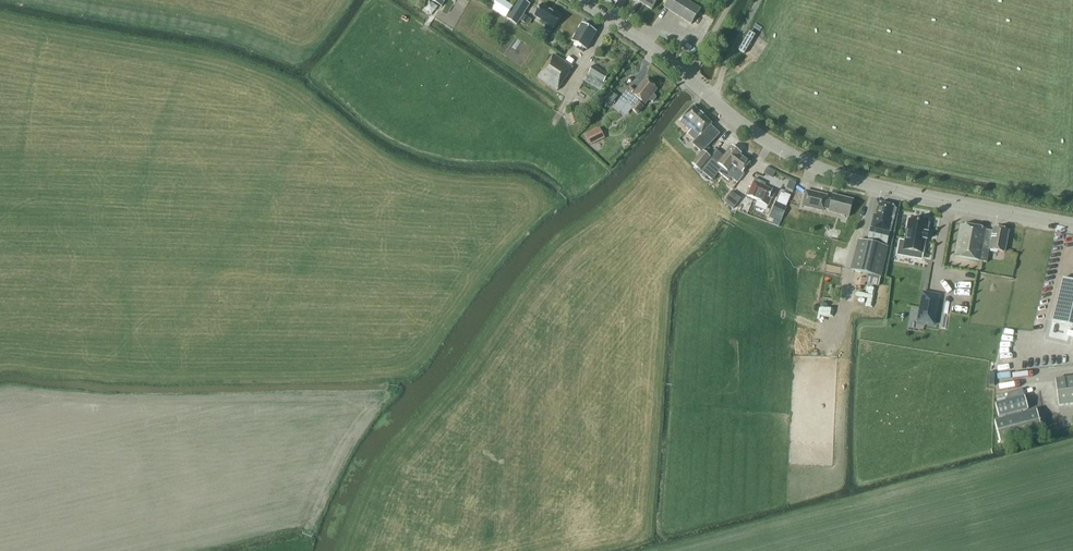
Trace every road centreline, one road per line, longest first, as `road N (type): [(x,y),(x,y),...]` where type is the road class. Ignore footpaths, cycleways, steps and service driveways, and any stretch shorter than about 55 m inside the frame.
road 1 (tertiary): [(1072,225),(817,167),(748,129),(579,0)]

